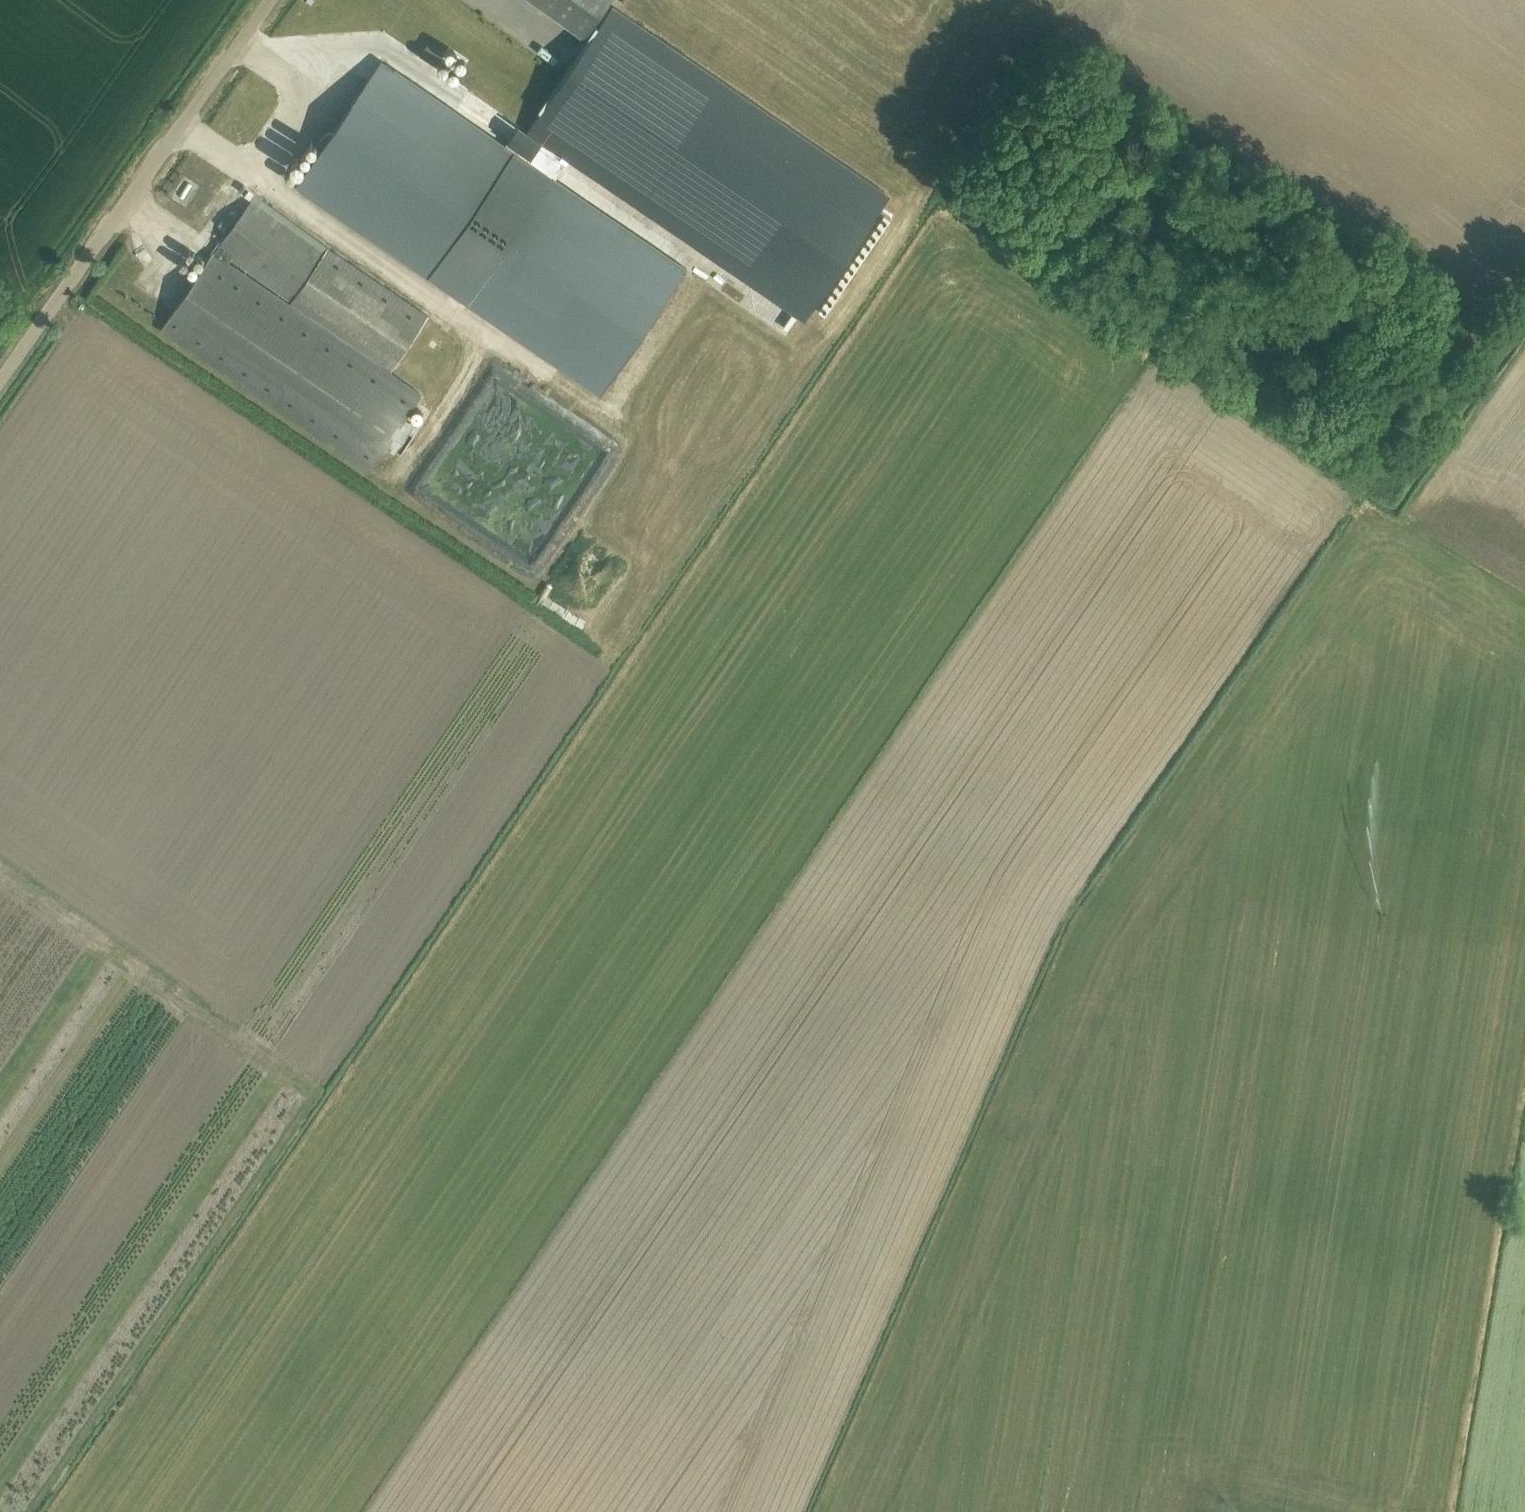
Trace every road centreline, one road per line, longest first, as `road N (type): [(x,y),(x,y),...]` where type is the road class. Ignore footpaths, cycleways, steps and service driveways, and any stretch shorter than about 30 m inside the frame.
road 1 (track): [(1436,1511),(1524,993)]
road 2 (unclassified): [(0,362),(260,0)]

